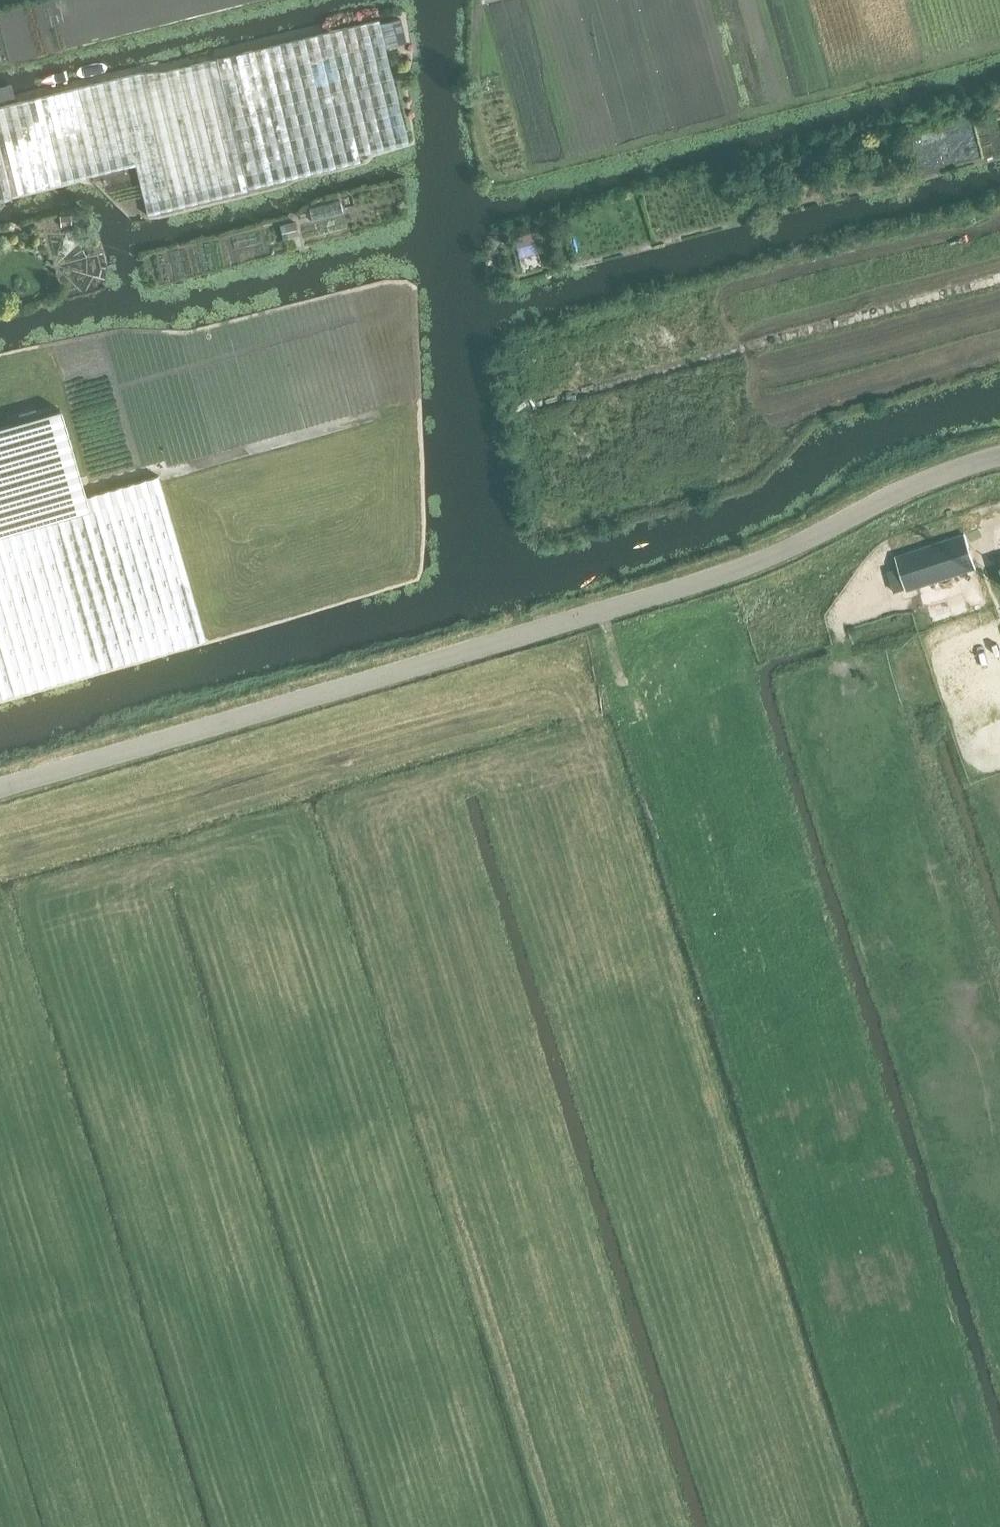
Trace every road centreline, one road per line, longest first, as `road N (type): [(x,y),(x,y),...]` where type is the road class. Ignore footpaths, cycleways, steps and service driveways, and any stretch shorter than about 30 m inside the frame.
road 1 (residential): [(0,788),(690,586),(758,561),(905,488),(999,457)]
road 2 (track): [(518,407),(999,277)]

